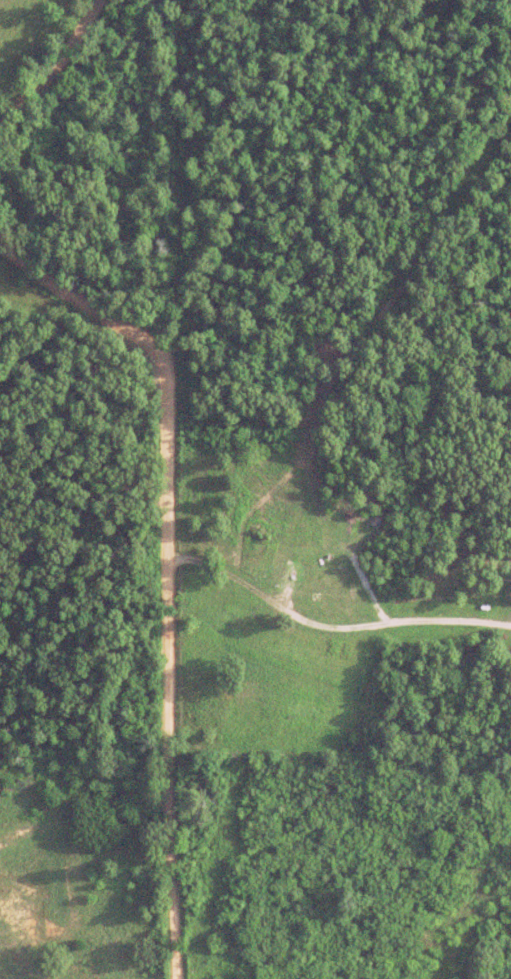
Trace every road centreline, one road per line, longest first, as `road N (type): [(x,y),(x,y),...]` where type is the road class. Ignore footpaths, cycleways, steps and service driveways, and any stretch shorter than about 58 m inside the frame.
road 1 (residential): [(173,978),(164,375),(148,346),(0,240)]
road 2 (residential): [(0,126),(96,0)]

